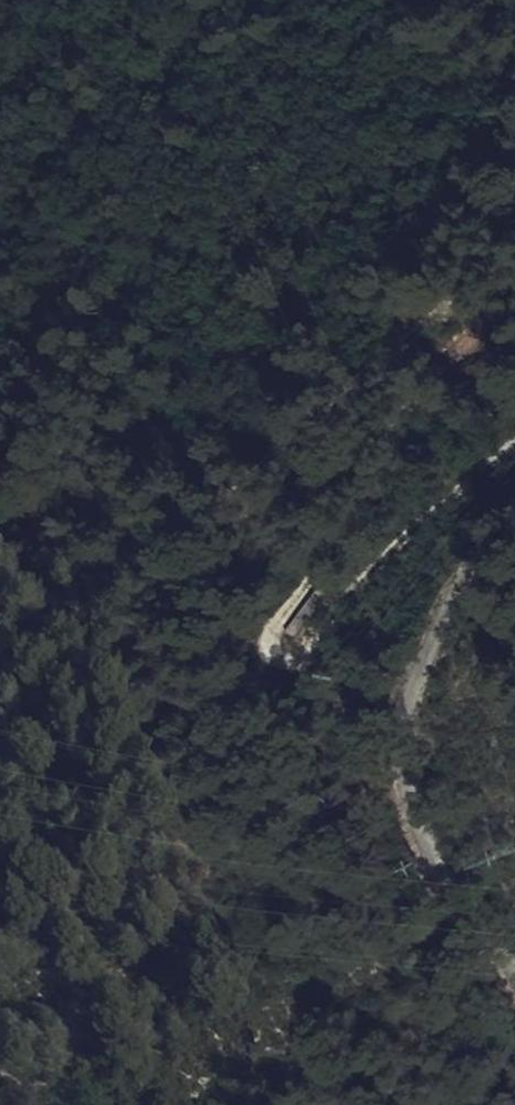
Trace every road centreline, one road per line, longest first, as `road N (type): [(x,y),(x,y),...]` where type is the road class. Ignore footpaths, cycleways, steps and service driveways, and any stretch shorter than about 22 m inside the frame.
road 1 (track): [(0,704),(440,329),(463,340),(355,532),(290,605),(269,659),(285,682),(325,652),(369,566),(514,444)]
road 2 (unclassified): [(514,956),(442,871),(404,779),(416,681),(514,515)]

